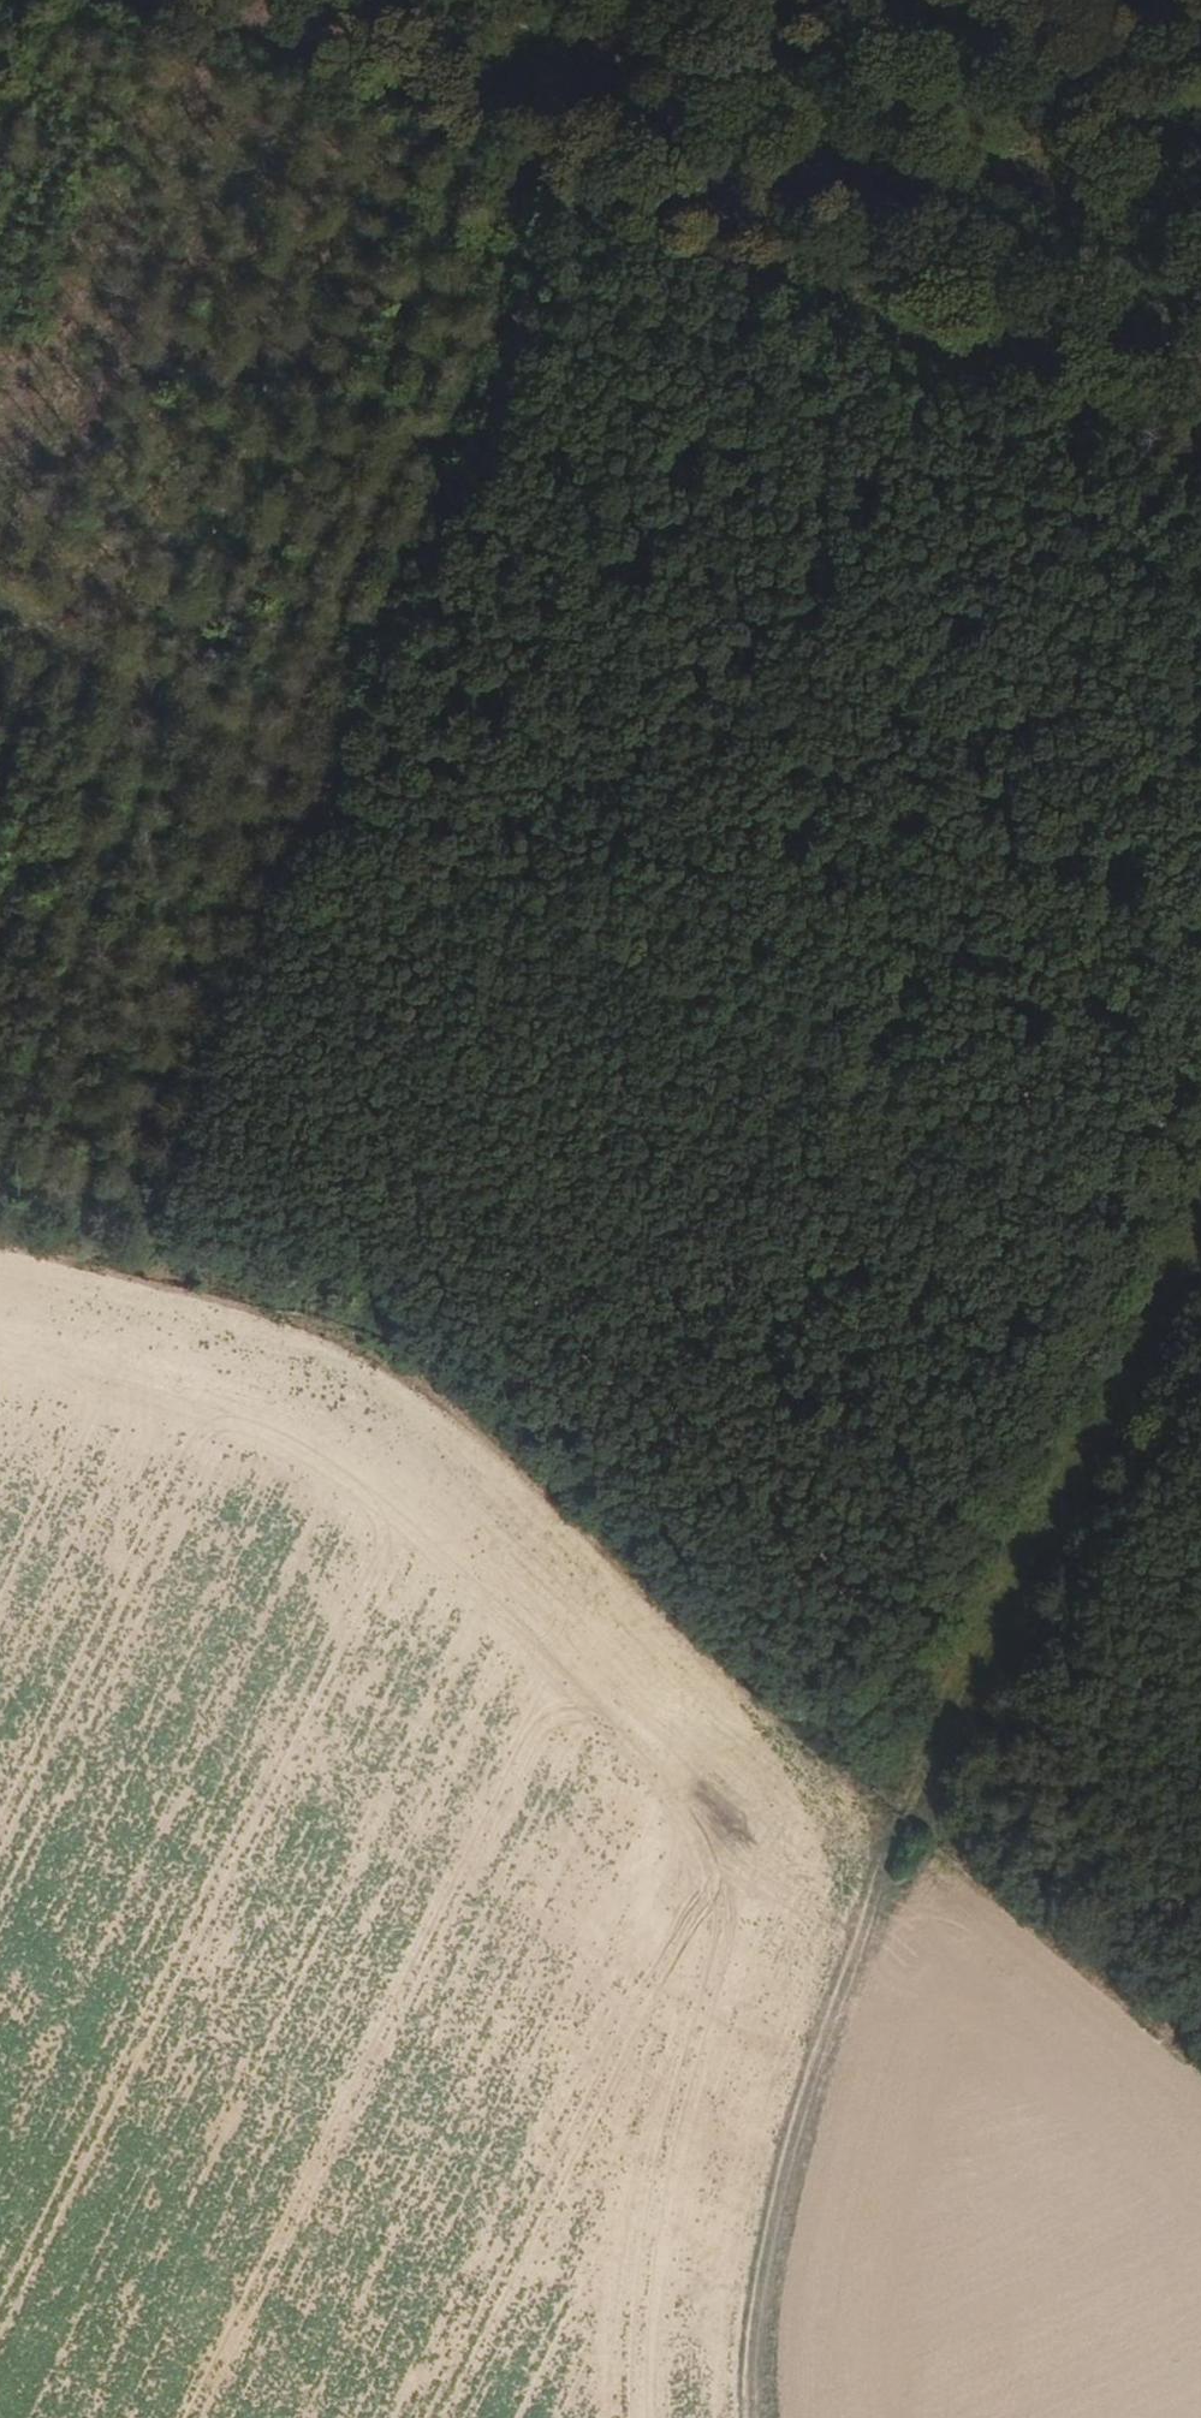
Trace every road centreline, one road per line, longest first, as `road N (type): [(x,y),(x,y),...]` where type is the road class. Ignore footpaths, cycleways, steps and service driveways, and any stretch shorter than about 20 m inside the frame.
road 1 (track): [(746,2417),(746,2247),(901,1814)]

